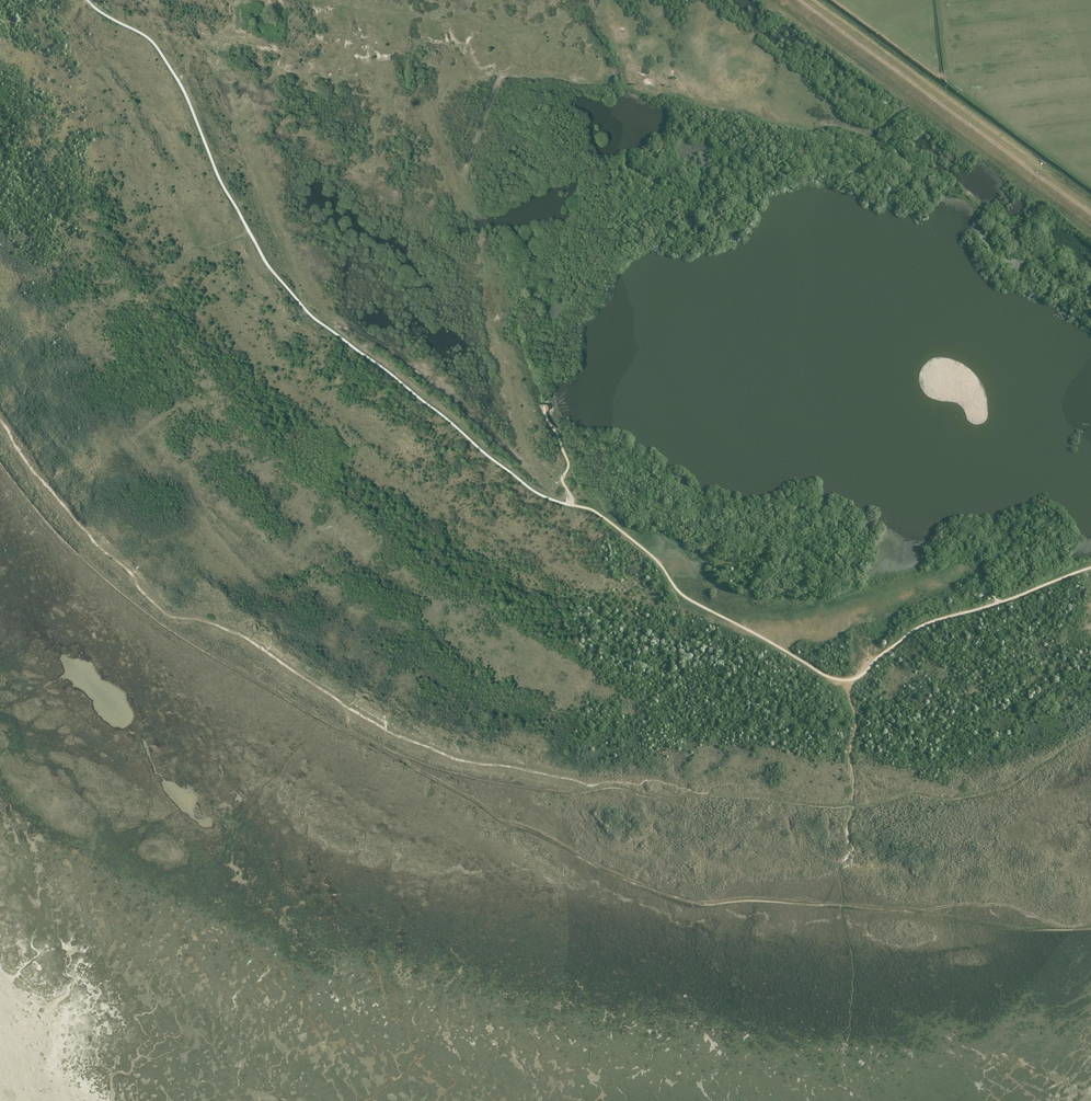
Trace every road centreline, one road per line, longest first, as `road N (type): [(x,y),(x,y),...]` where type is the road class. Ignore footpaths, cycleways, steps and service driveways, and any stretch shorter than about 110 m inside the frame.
road 1 (track): [(800,0),(1033,172)]

